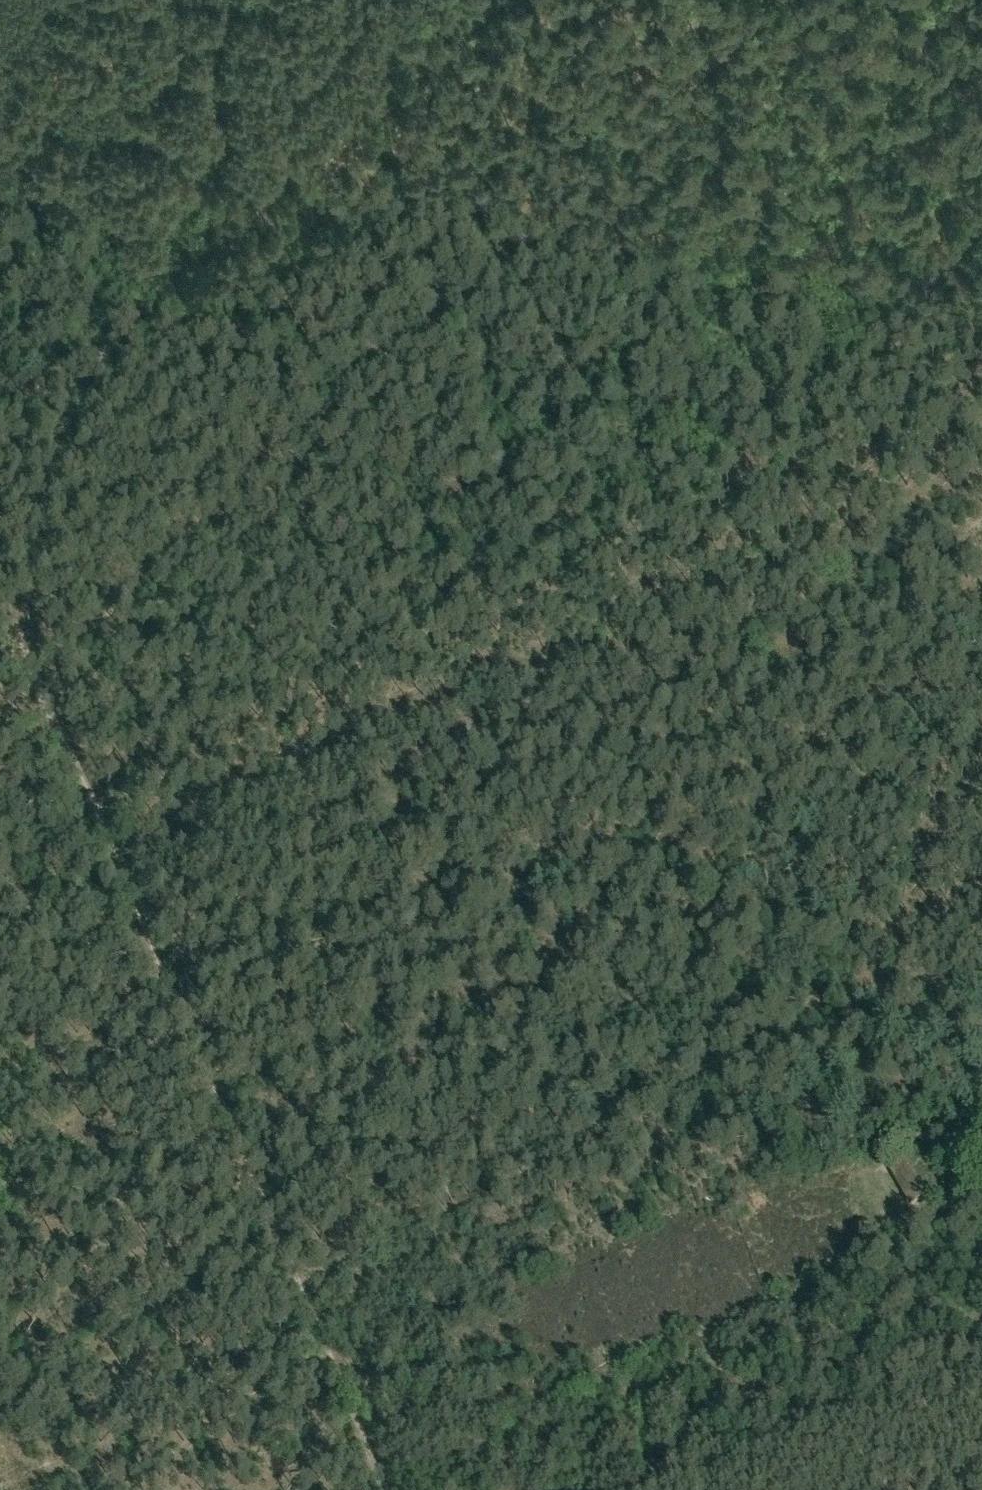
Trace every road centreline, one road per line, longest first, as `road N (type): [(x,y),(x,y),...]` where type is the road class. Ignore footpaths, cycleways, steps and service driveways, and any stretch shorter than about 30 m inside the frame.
road 1 (track): [(33,674),(386,1489)]

